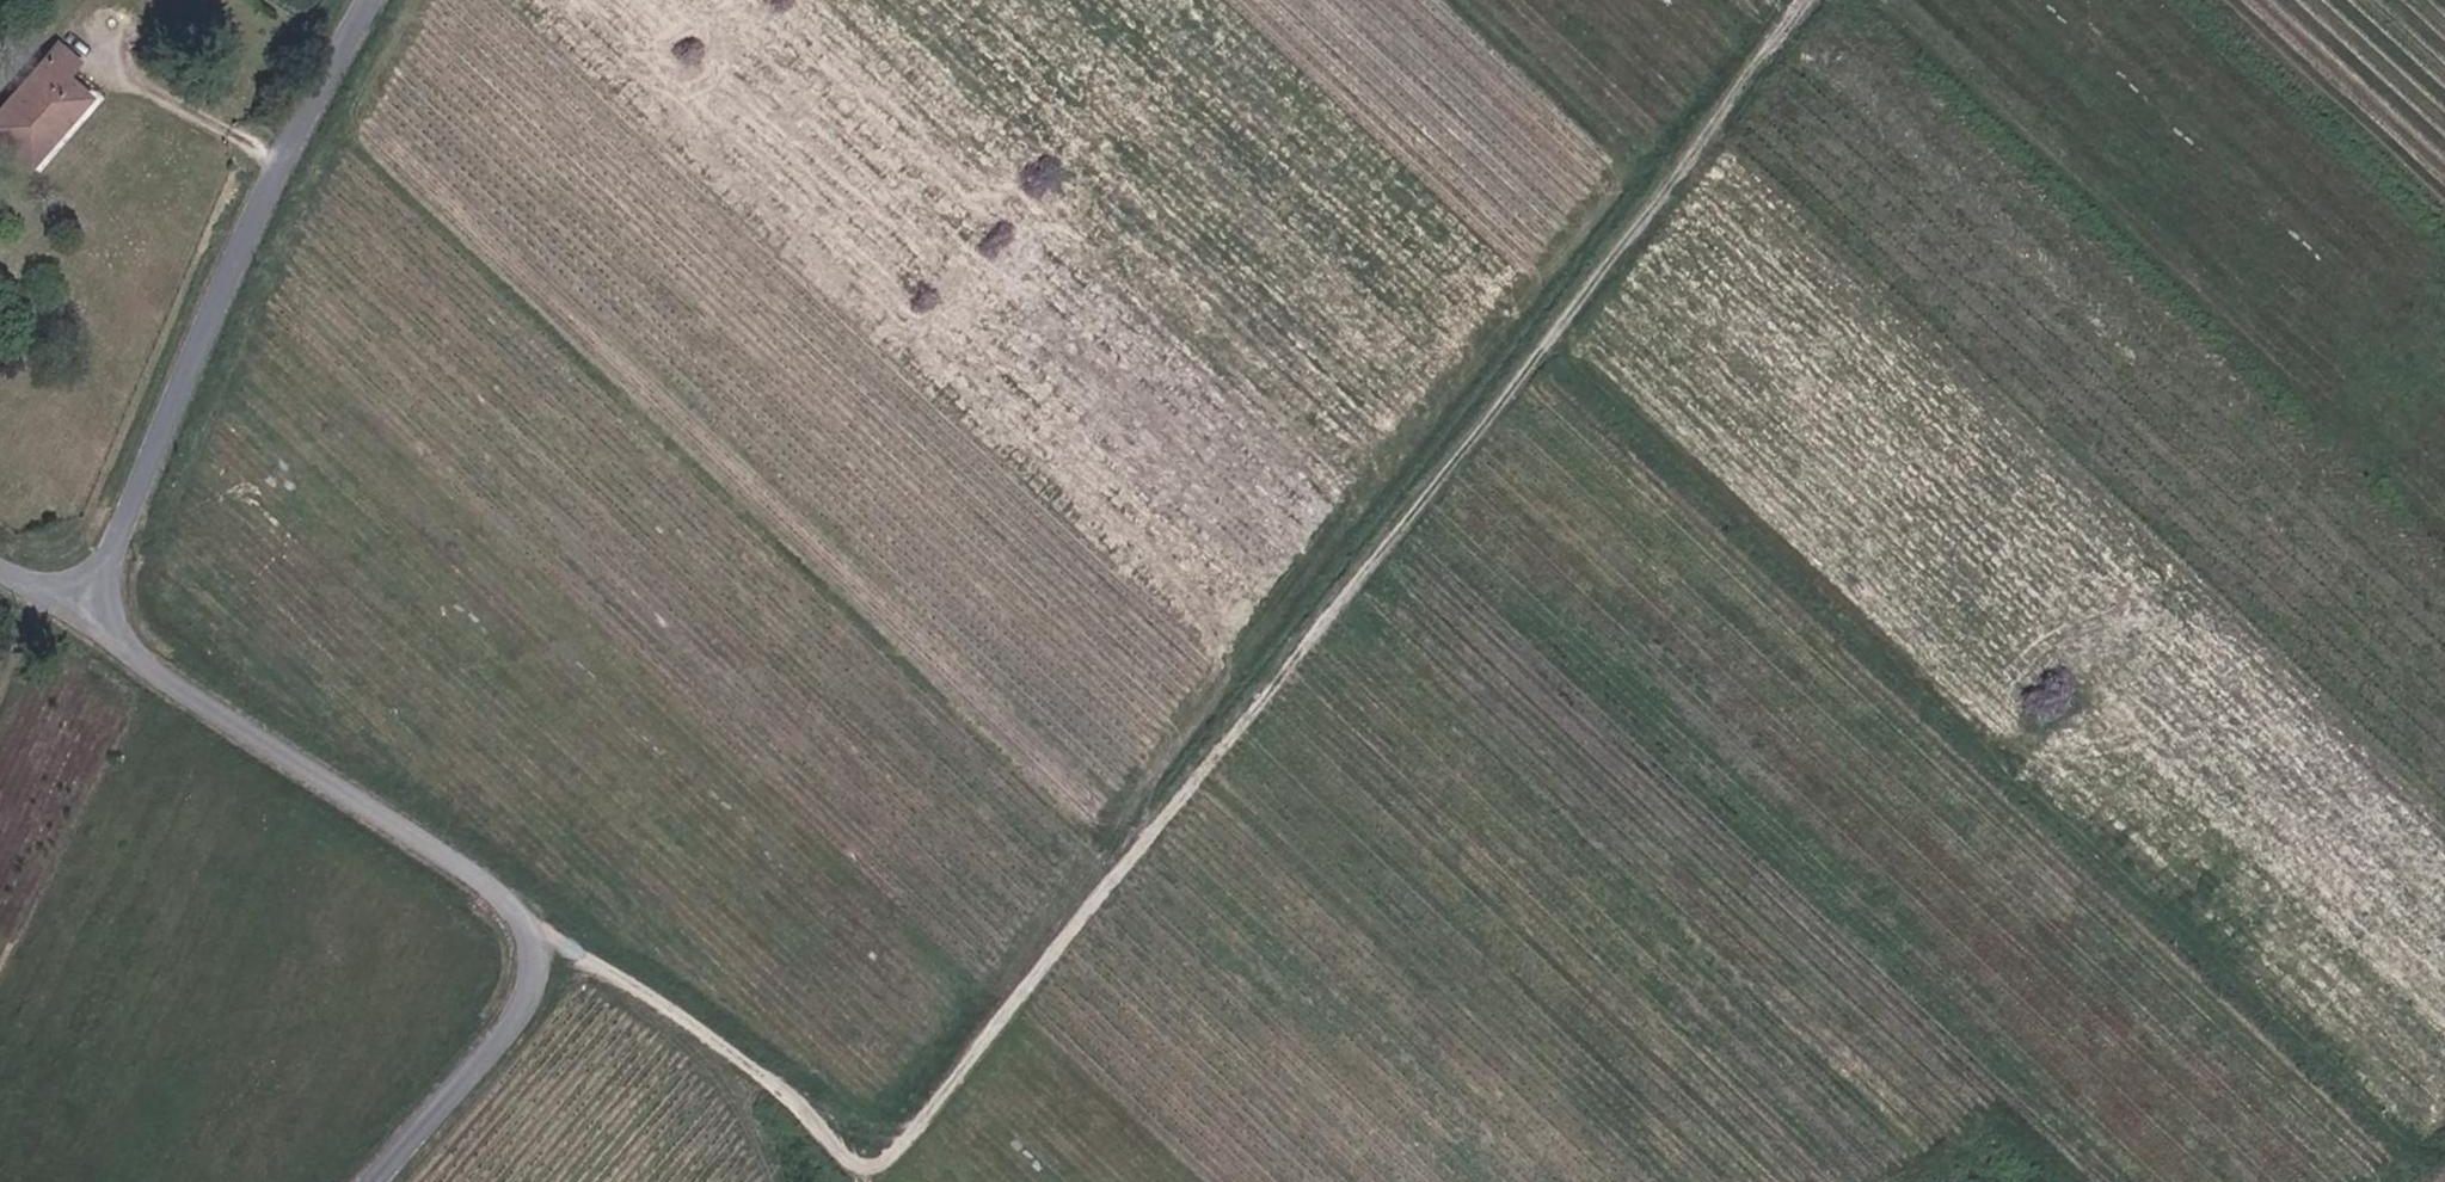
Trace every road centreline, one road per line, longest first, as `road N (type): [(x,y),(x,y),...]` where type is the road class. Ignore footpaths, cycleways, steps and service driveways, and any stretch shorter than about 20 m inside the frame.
road 1 (unclassified): [(88,621),(473,867),(513,896),(541,944),(534,995),(505,1038),(378,1181)]
road 2 (unclassified): [(88,621),(248,243),(365,0)]
road 3 (track): [(541,944),(569,943),(652,990),(811,1116),(832,1149)]

